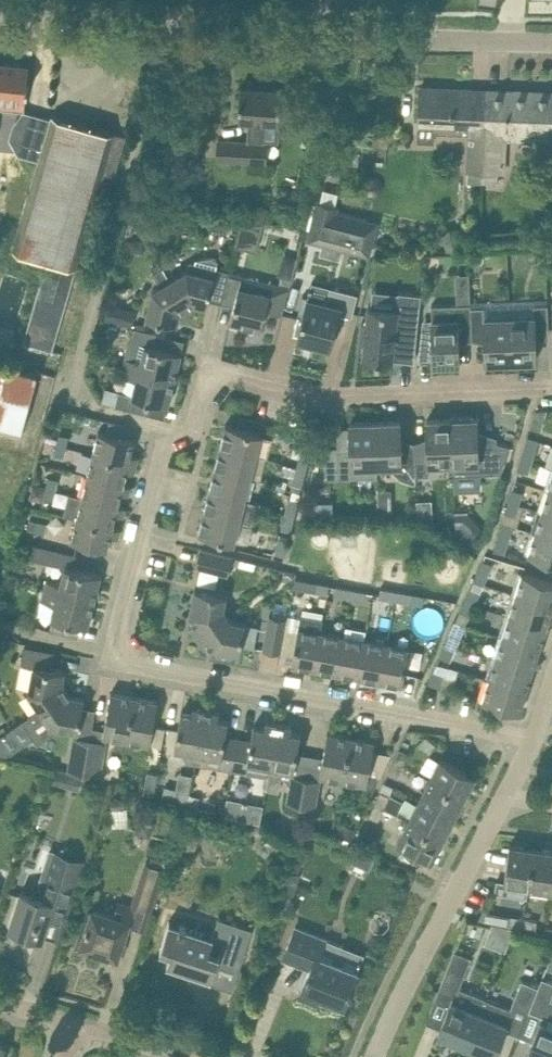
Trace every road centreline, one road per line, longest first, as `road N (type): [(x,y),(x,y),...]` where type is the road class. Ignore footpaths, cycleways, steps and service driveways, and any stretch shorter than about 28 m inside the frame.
road 1 (residential): [(532,740),(209,680),(114,649),(116,602),(164,448),(186,436)]
road 2 (residential): [(551,387),(331,396),(230,371),(186,436)]
road 3 (residential): [(163,22),(62,403)]
road 4 (residential): [(551,39),(339,37),(163,22)]
road 5 (residential): [(378,1056),(507,795)]
road 6 (residential): [(163,22),(0,13)]

